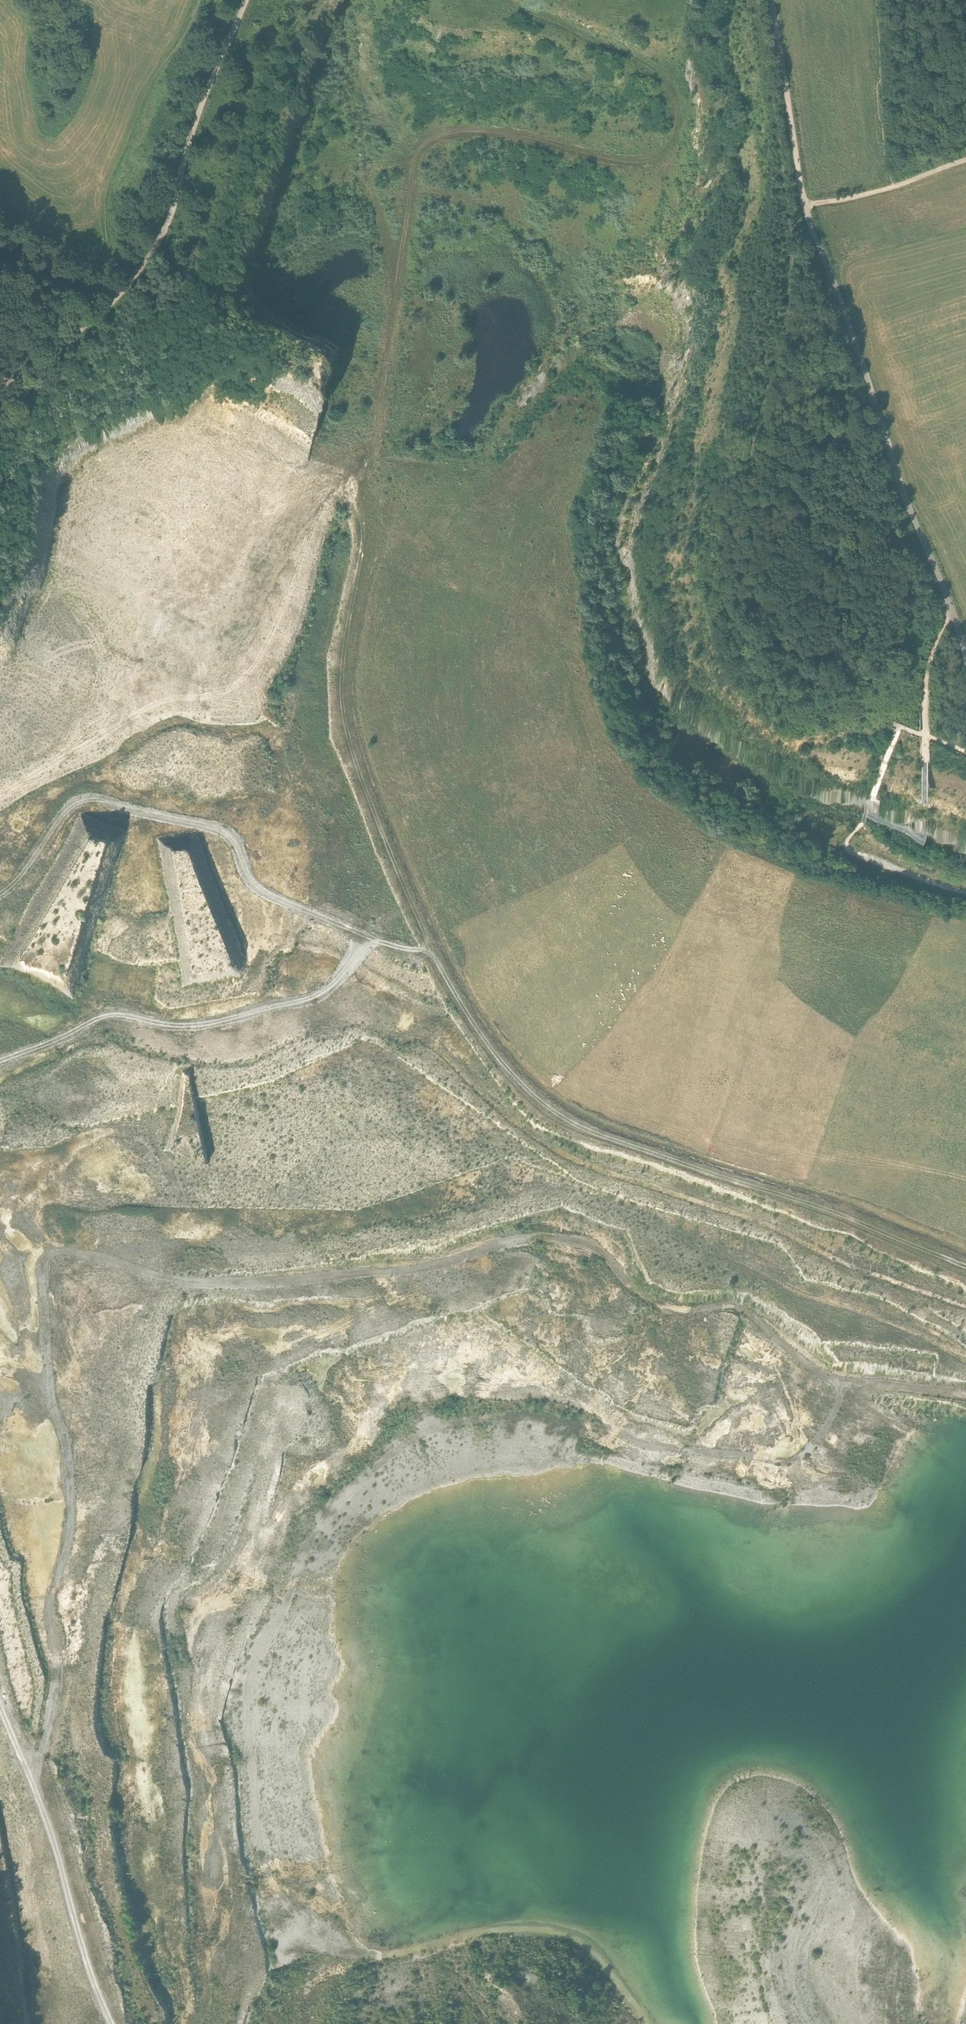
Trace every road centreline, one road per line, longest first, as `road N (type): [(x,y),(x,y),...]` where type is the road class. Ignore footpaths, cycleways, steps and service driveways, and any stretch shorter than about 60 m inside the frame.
road 1 (track): [(489,0),(544,15),(665,77),(683,99),(684,122),(664,161),(639,167),(476,132),(449,132),(419,150),(375,440),(358,482),(363,538),(341,648),(343,707),(363,785),(419,925),(475,1027),(542,1104),(586,1129),(843,1213),(965,1265)]
road 2 (track): [(645,2023),(586,1946),(553,1932),(501,1931),(378,1955),(345,1953),(311,1934),(257,1844),(251,1680),(314,1533),(383,1460),(426,1430),(545,1416),(649,1445),(782,1460),(805,1450),(827,1425),(838,1382)]
road 3 (track): [(32,1788),(53,1694),(48,1609),(70,1499),(44,1365),(46,1254),(94,1258),(179,1283),(273,1284),(405,1269),(515,1235),(557,1232),(592,1243),(647,1299),(738,1307),(838,1382)]
road 4 (unclassified): [(965,662),(805,206),(770,0)]
road 5 (track): [(0,1054),(103,1012),(186,1023),(297,995),(341,968),(365,937),(432,948)]
road 6 (track): [(365,937),(252,884),(233,842),(214,824),(96,795),(57,807),(0,885)]
road 7 (track): [(109,2023),(0,1698)]
road 8 (track): [(246,0),(190,131),(160,239),(119,295)]
road 9 (track): [(965,893),(846,847),(867,808)]
road 10 (track): [(119,295),(0,384)]
road 11 (track): [(838,1382),(965,1394)]

